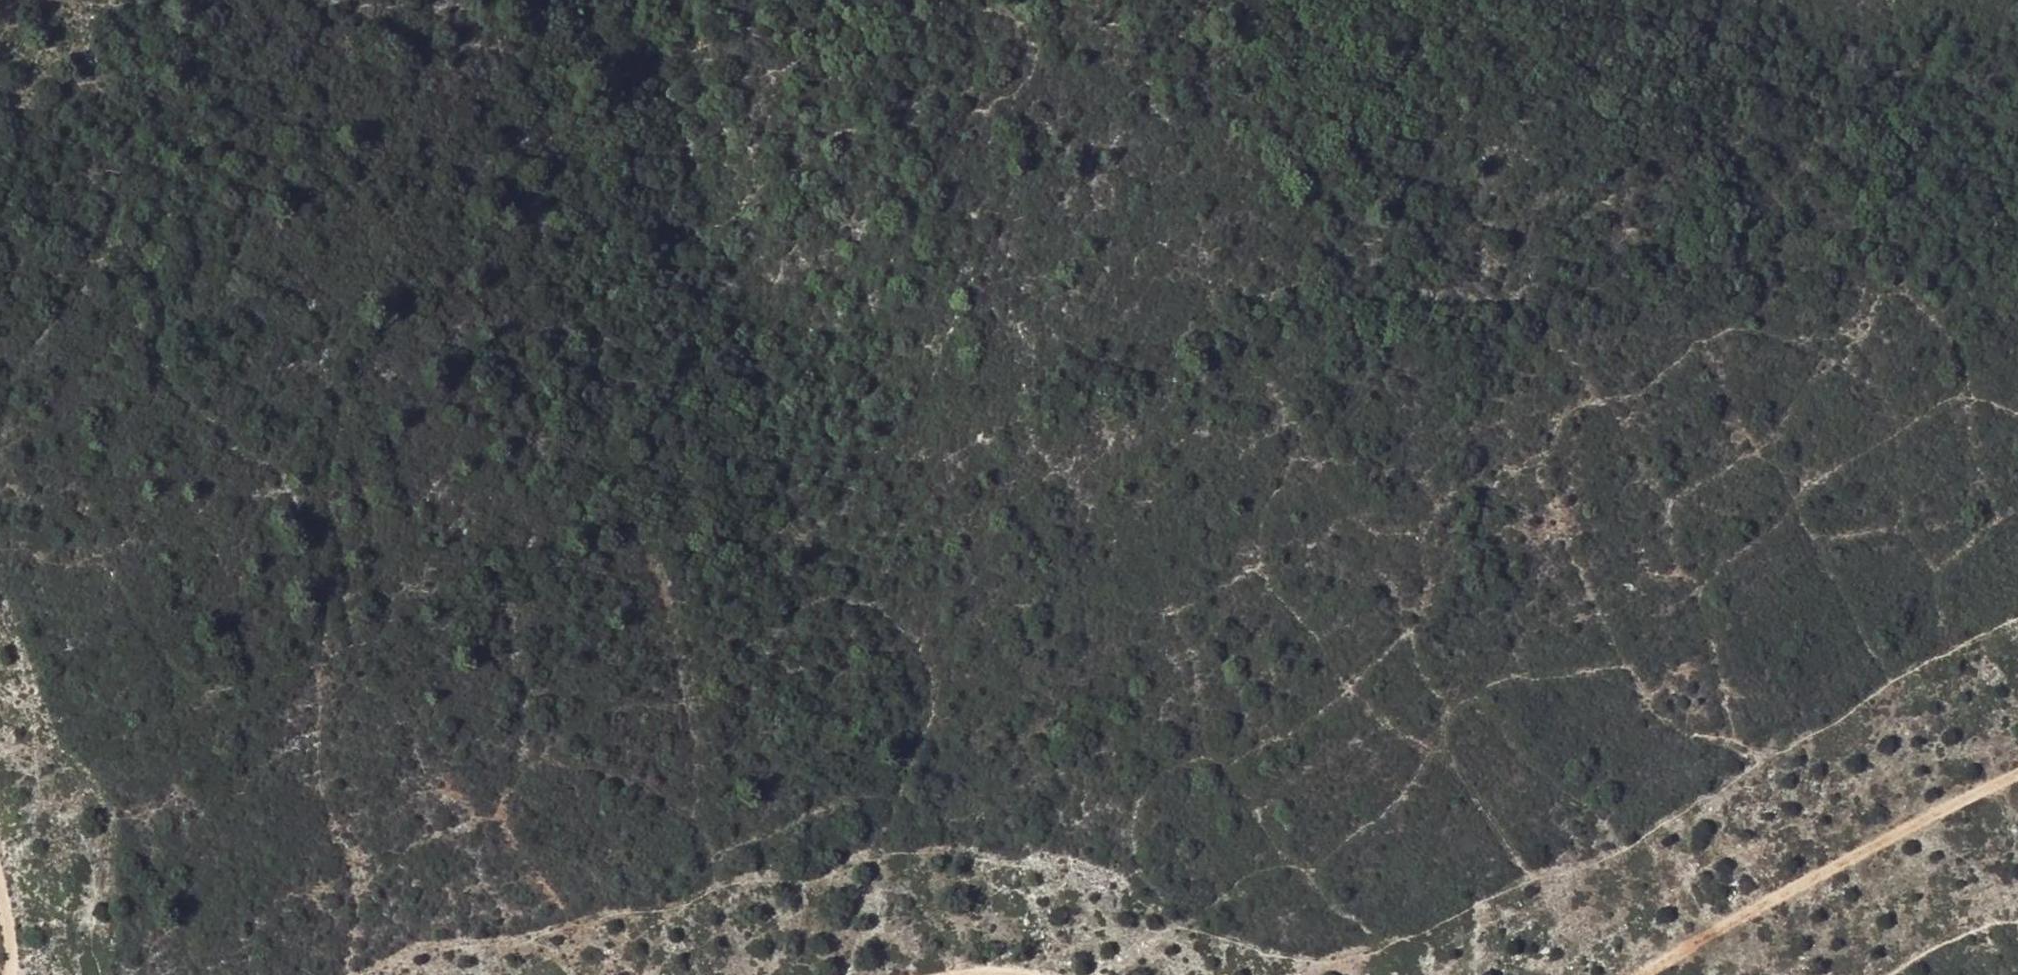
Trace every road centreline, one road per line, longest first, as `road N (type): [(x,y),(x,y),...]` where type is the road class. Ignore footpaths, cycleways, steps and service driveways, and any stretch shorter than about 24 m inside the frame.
road 1 (track): [(1664,974),(2017,782)]

